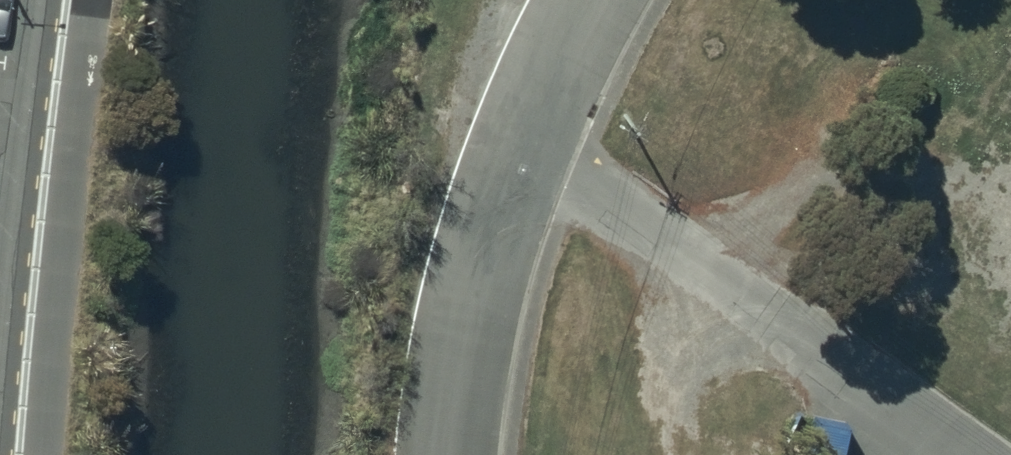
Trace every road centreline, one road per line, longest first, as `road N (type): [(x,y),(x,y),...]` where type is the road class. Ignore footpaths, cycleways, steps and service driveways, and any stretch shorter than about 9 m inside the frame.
road 1 (unclassified): [(580,187),(669,235),(969,454)]
road 2 (unclassified): [(0,340),(37,0)]
road 3 (unclassified): [(520,157),(475,303),(453,454)]
road 4 (unclassified): [(590,0),(520,157)]

